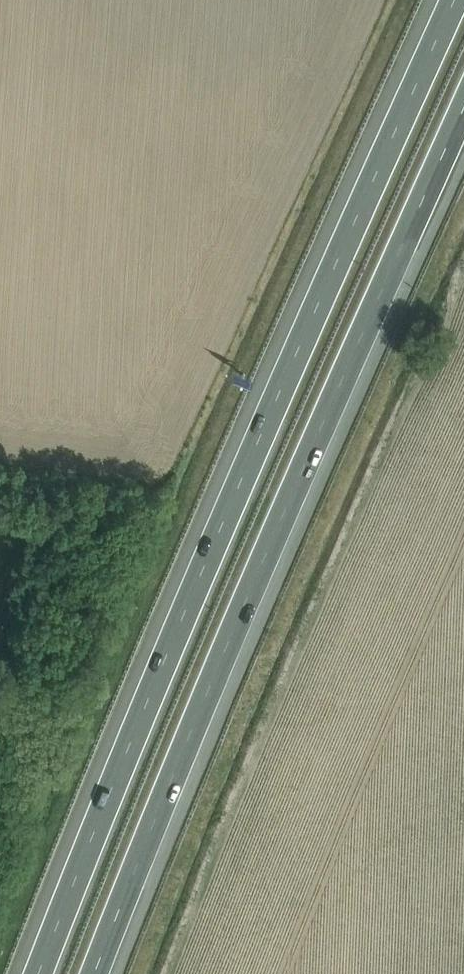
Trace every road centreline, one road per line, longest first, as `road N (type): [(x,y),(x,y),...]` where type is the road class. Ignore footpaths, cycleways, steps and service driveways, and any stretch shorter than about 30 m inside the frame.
road 1 (motorway): [(451,0),(232,494),(34,973)]
road 2 (motorway): [(97,973),(463,117)]

